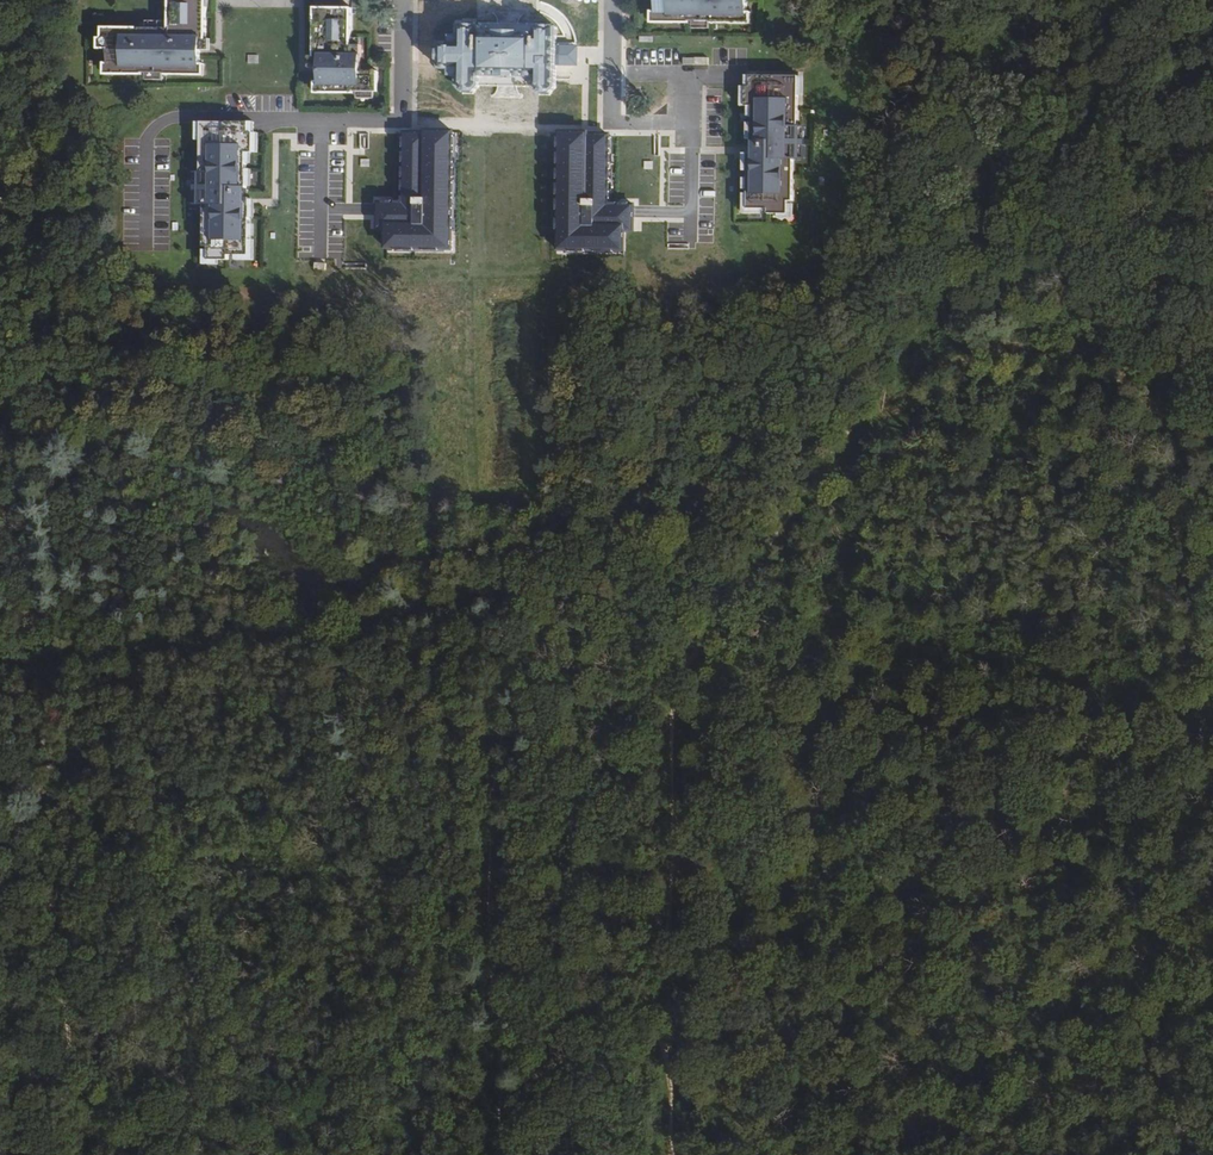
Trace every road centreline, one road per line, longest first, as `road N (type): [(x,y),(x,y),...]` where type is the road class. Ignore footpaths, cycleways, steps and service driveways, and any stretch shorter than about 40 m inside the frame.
road 1 (track): [(762,597),(672,697),(670,1154)]
road 2 (residential): [(403,0),(403,113),(389,123),(163,122),(150,140),(147,248)]
road 3 (residential): [(690,124),(610,122),(613,0)]

